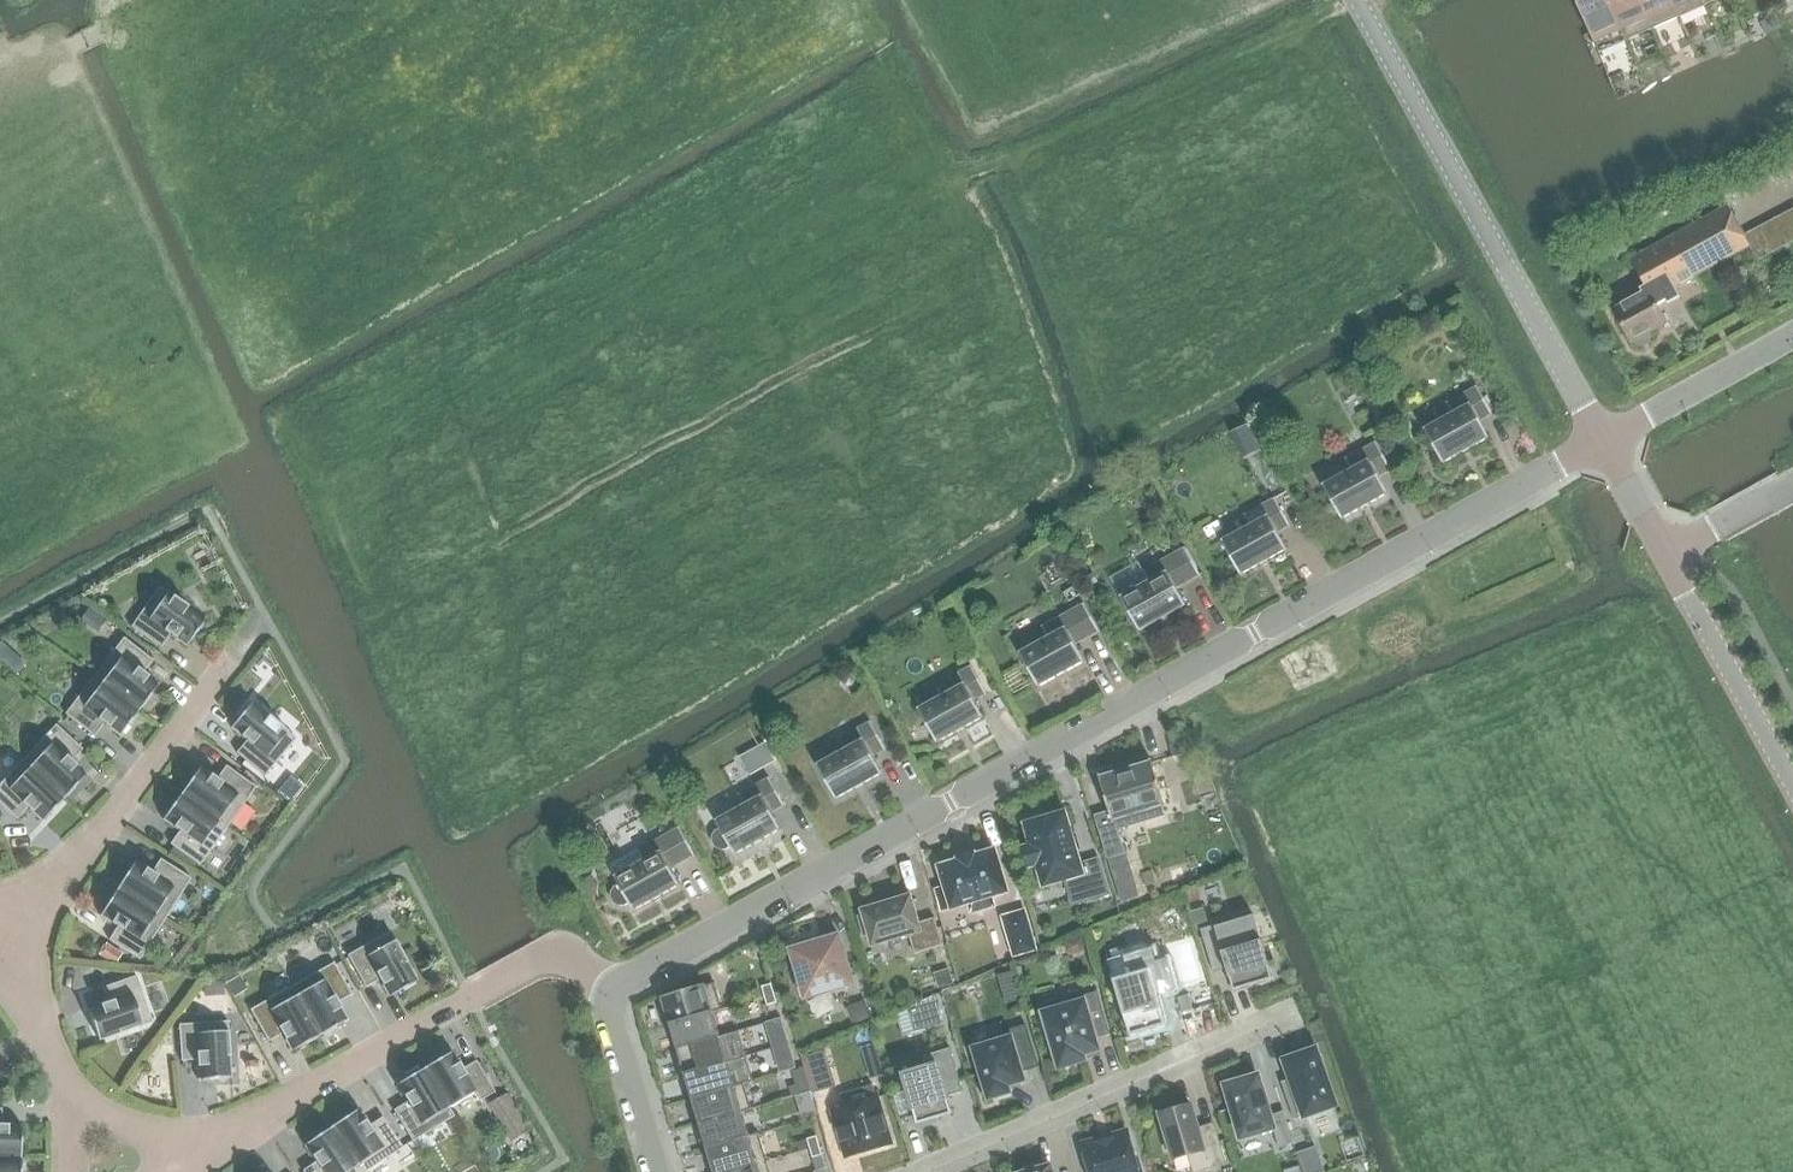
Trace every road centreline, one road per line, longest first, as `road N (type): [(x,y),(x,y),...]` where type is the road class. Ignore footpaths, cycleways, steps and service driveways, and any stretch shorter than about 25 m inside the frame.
road 1 (unclassified): [(611,992),(1600,437)]
road 2 (tertiary): [(1600,437),(1354,0)]
road 3 (residential): [(611,992),(575,961),(552,956),(246,1127),(193,1136)]
road 4 (residential): [(932,1171),(1278,1022)]
road 5 (residential): [(4,949),(233,661)]
road 6 (tertiary): [(1792,785),(1669,554)]
road 7 (residential): [(1600,437),(1792,330)]
road 8 (unclassified): [(652,1171),(606,1019),(611,992)]
road 9 (residential): [(74,1091),(4,949)]
road 10 (residential): [(1792,485),(1669,554)]
road 11 (tertiary): [(1669,554),(1600,437)]
road 12 (residential): [(193,1136),(131,1128),(74,1091)]

